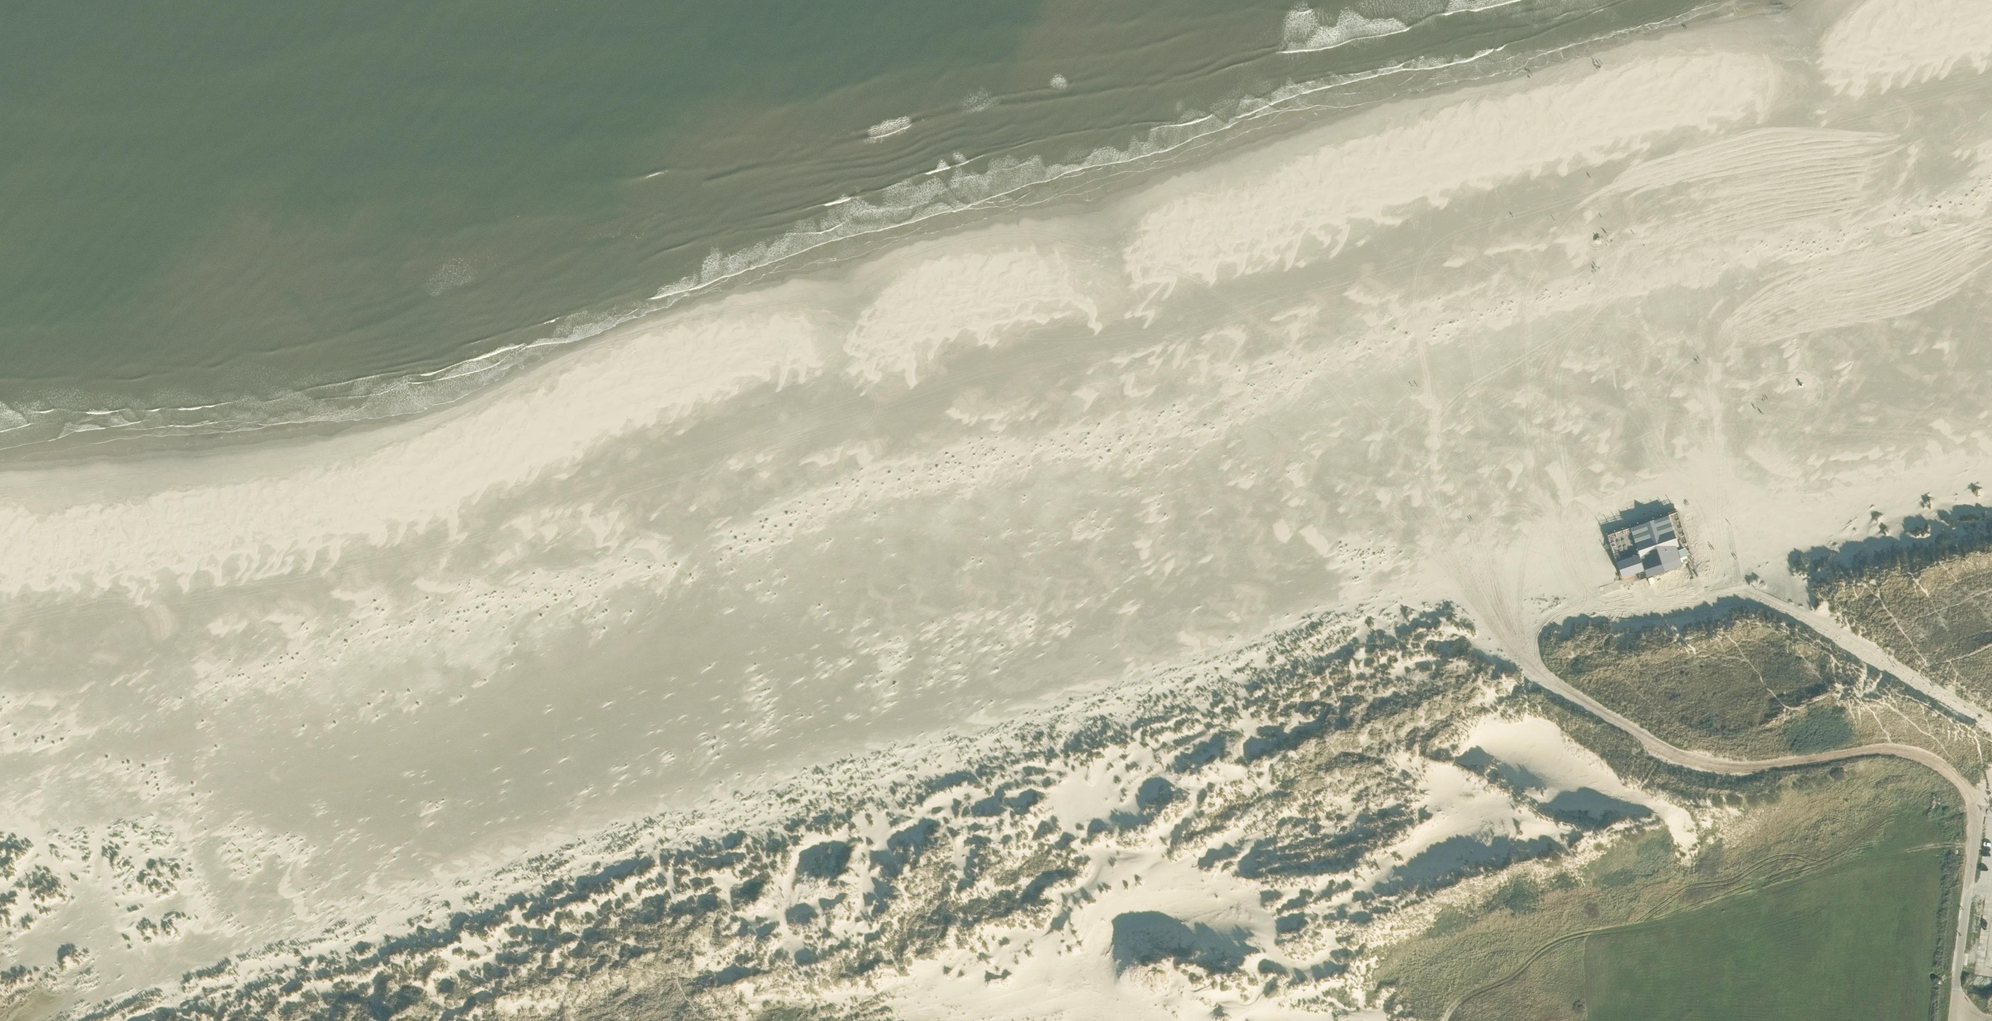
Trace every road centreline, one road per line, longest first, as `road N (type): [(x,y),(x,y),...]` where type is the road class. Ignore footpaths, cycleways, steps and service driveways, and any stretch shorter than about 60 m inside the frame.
road 1 (track): [(1446,1020),(1456,1005),(1566,939),(1699,914),(1907,850),(1962,846)]
road 2 (track): [(1979,806),(1922,756),(1893,749),(1757,766),(1687,754),(1539,670),(1515,619)]
road 3 (track): [(1991,720),(1804,613),(1743,587)]
road 4 (unclassified): [(1952,1020),(1979,806)]

